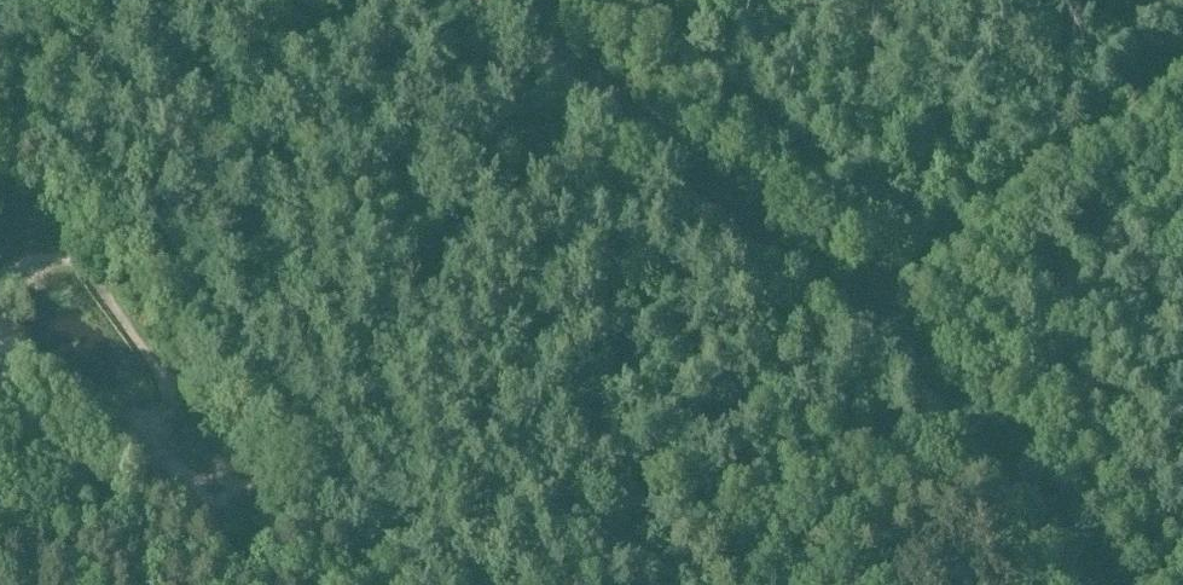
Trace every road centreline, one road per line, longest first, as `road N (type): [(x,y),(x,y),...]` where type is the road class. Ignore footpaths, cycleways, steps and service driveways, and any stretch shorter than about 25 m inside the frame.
road 1 (track): [(501,0),(694,200),(848,313),(907,371),(1084,584)]
road 2 (track): [(527,584),(842,332)]
road 3 (track): [(0,247),(26,236),(73,243),(194,432),(253,478)]
road 4 (track): [(10,374),(13,400),(41,445),(102,495),(253,478)]
road 5 (track): [(10,374),(128,451),(156,459),(203,441)]
road 6 (track): [(128,0),(0,103)]

